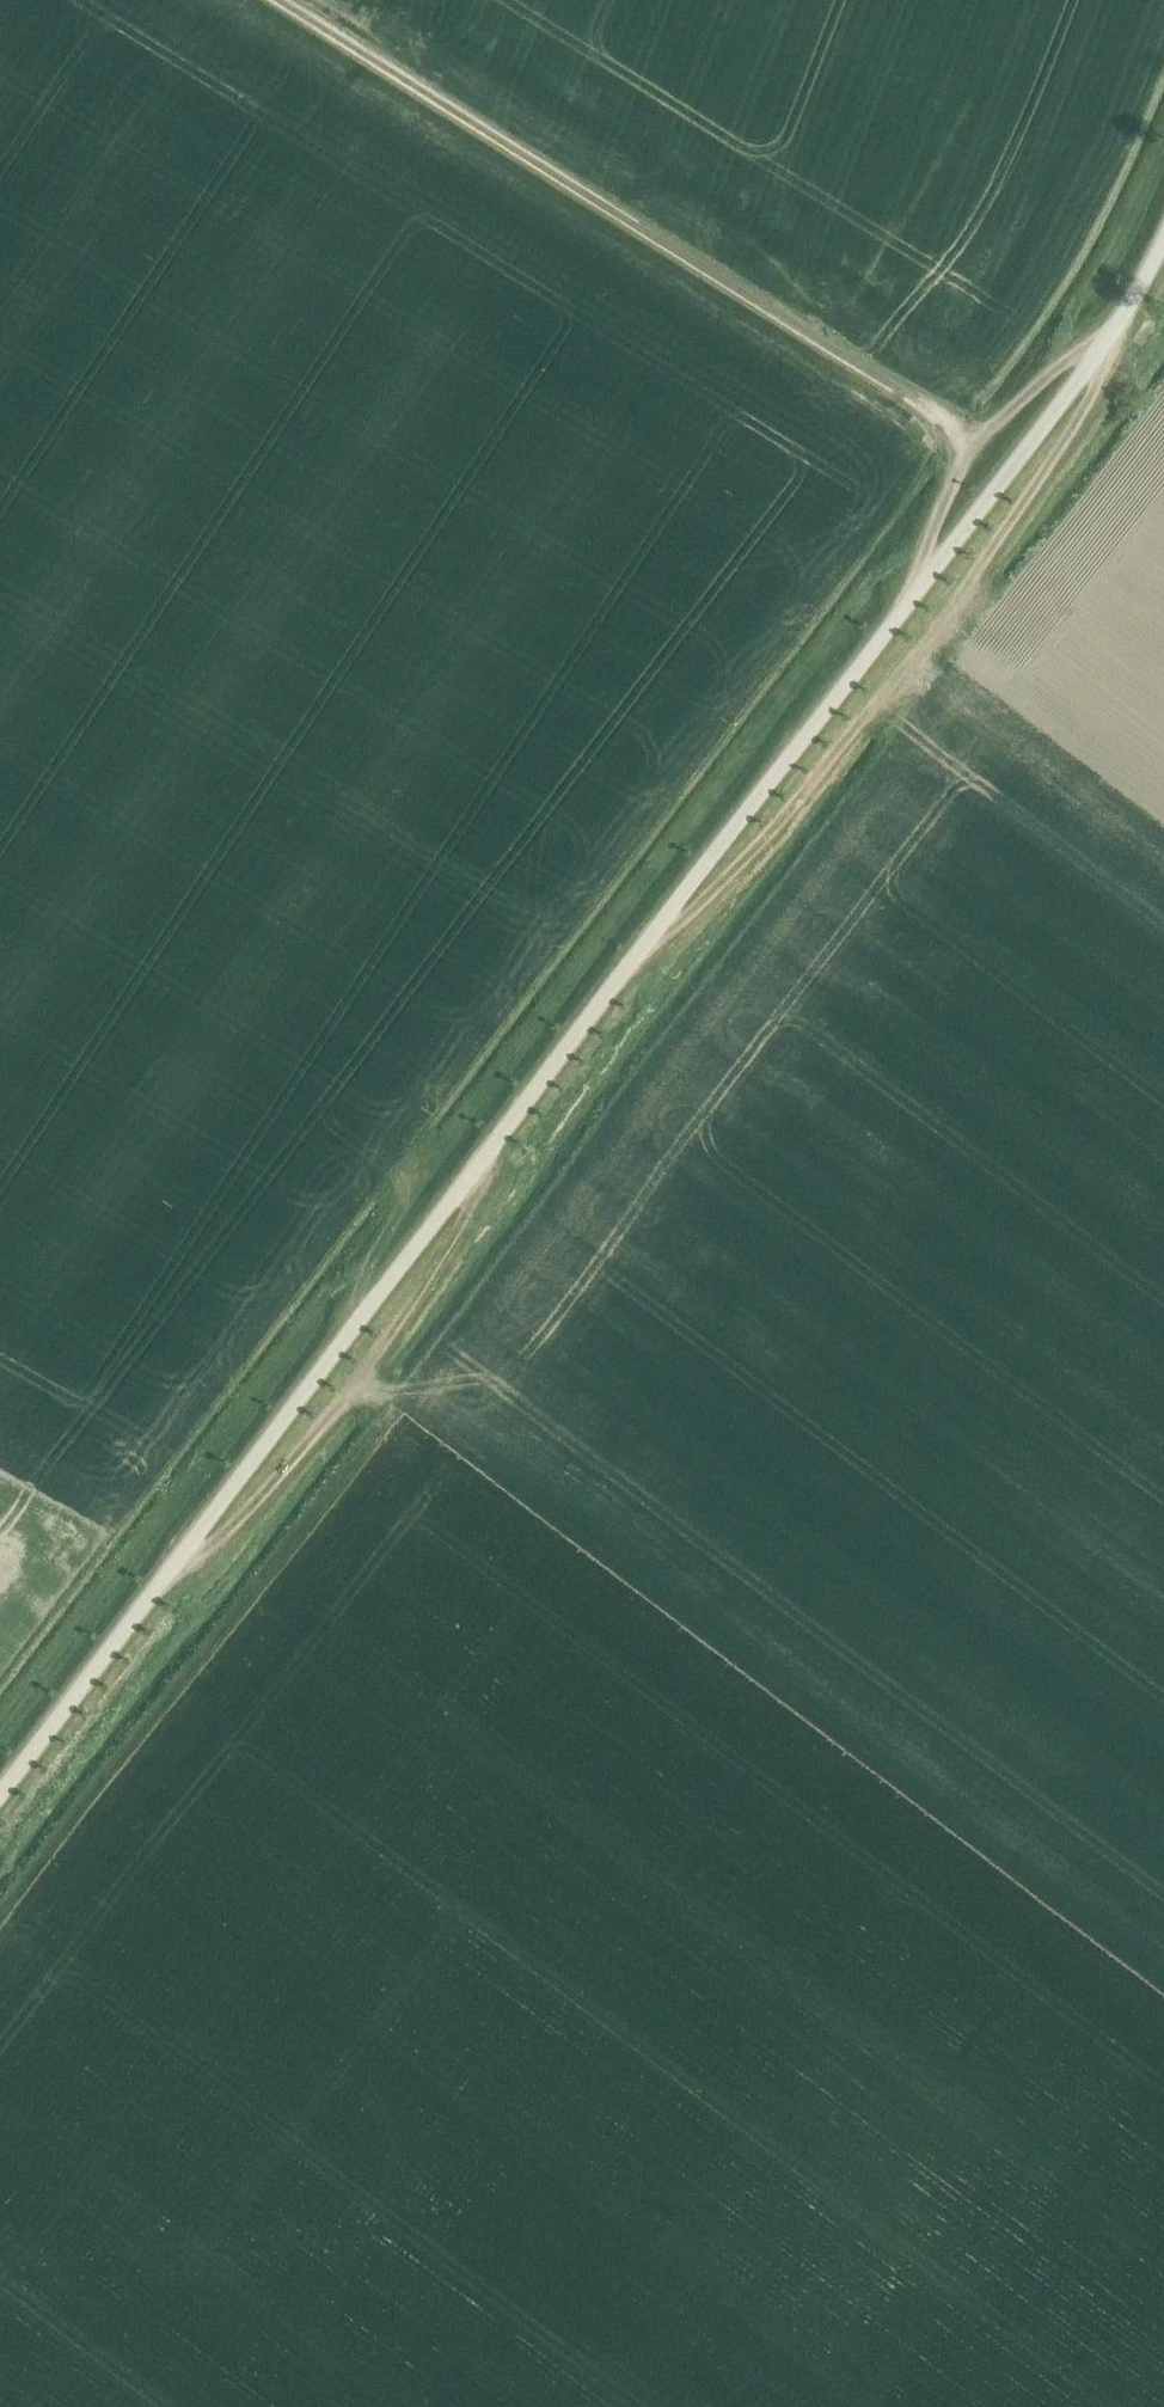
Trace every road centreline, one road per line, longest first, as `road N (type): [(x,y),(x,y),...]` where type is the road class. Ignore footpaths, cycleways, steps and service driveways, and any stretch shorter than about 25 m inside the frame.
road 1 (unclassified): [(0,1792),(1104,340),(1163,233)]
road 2 (track): [(964,436),(263,0)]
road 3 (track): [(1104,340),(964,436),(926,576)]

